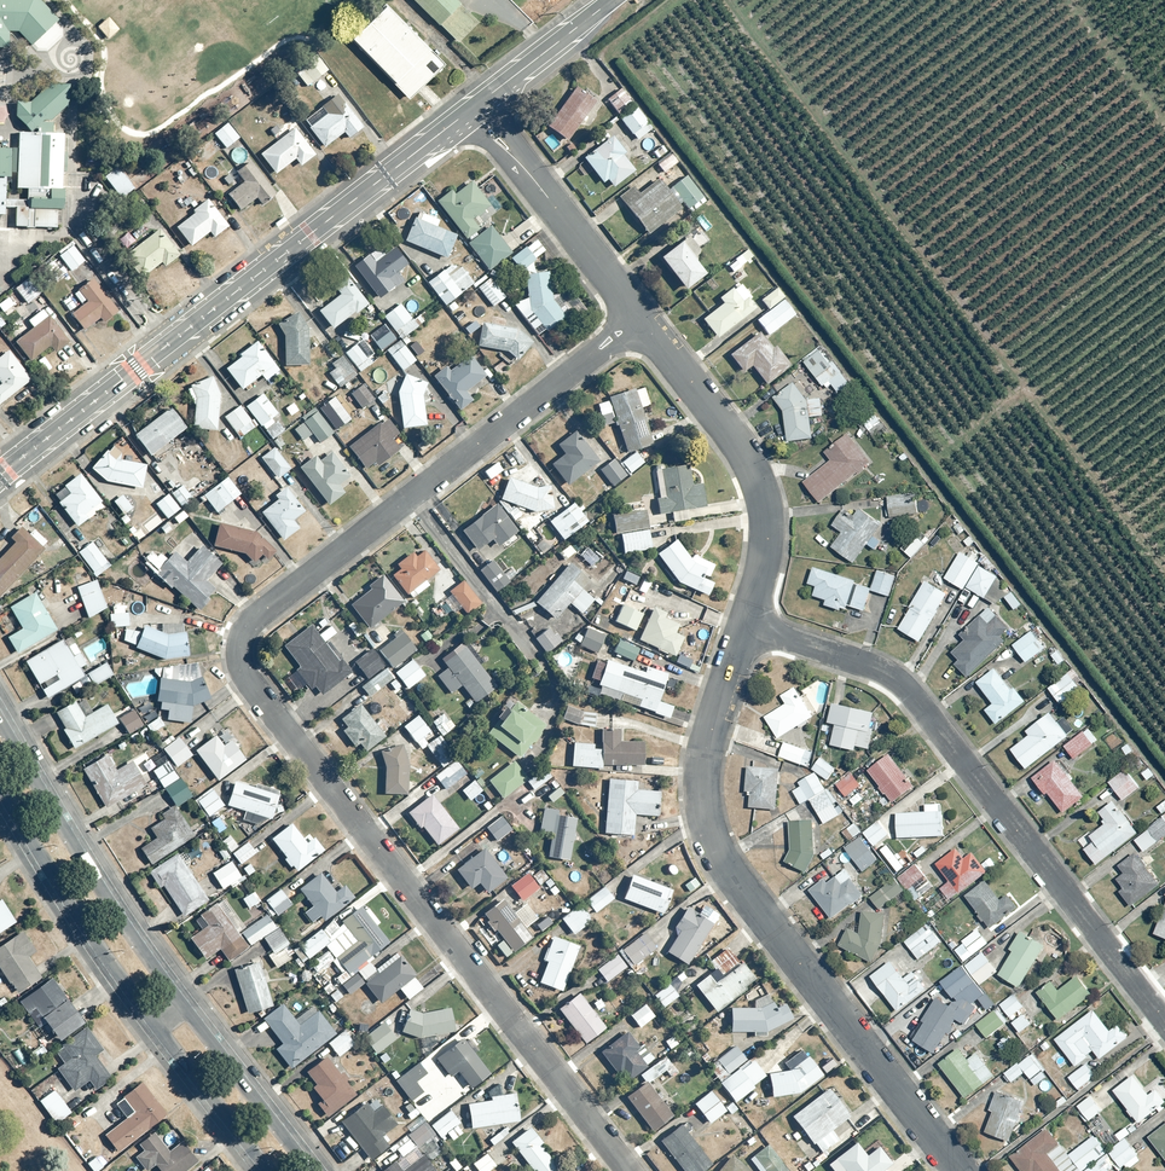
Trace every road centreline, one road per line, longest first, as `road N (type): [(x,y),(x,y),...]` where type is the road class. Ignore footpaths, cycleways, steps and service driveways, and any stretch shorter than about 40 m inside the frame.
road 1 (residential): [(638,321),(253,619),(238,662),(627,1170)]
road 2 (residential): [(744,624),(703,756),(705,817),(716,849),(962,1170)]
road 3 (tertiary): [(471,108),(0,477)]
road 4 (residential): [(744,624),(871,666),(915,697),(1164,1021)]
road 5 (residential): [(638,321),(749,460),(761,489),(765,553),(744,624)]
road 6 (secondary): [(0,731),(171,999)]
road 7 (residential): [(471,108),(638,321)]
road 8 (secondary): [(145,1019),(0,796)]
road 9 (secondary): [(171,999),(307,1170)]
road 10 (secondary): [(265,1170),(145,1019)]
road 11 (tertiary): [(613,0),(471,108)]

